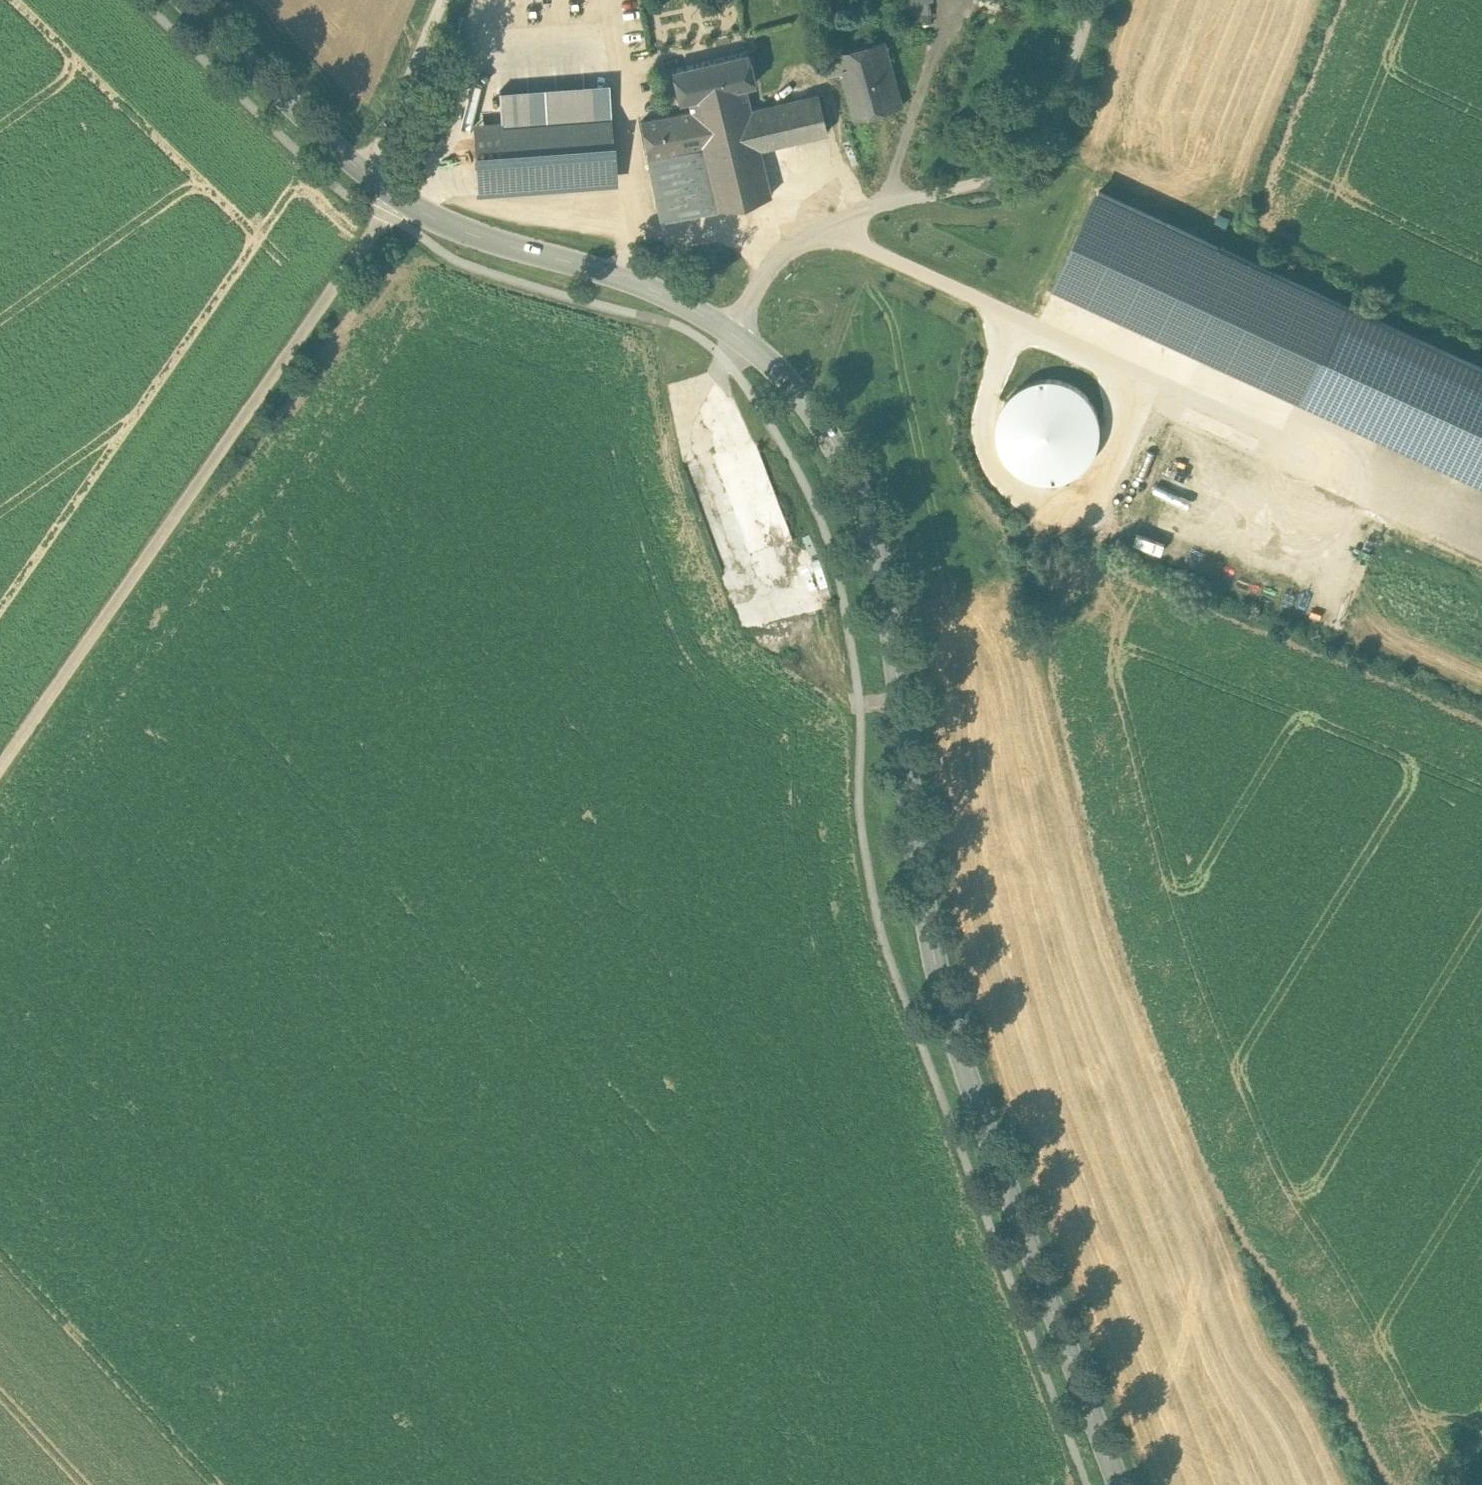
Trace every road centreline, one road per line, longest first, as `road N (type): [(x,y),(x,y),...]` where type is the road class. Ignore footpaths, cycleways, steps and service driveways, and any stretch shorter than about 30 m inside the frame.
road 1 (tertiary): [(738,324),(837,433),(890,568),(927,932),(957,1057),(1119,1484)]
road 2 (unclassified): [(397,201),(0,769)]
road 3 (residential): [(1090,0),(1042,148),(994,184),(855,210),(770,258),(738,324)]
road 4 (tertiary): [(397,201),(489,241),(601,271),(738,324)]
road 5 (tertiary): [(181,0),(372,177)]
road 6 (unclassified): [(372,177),(451,0)]

